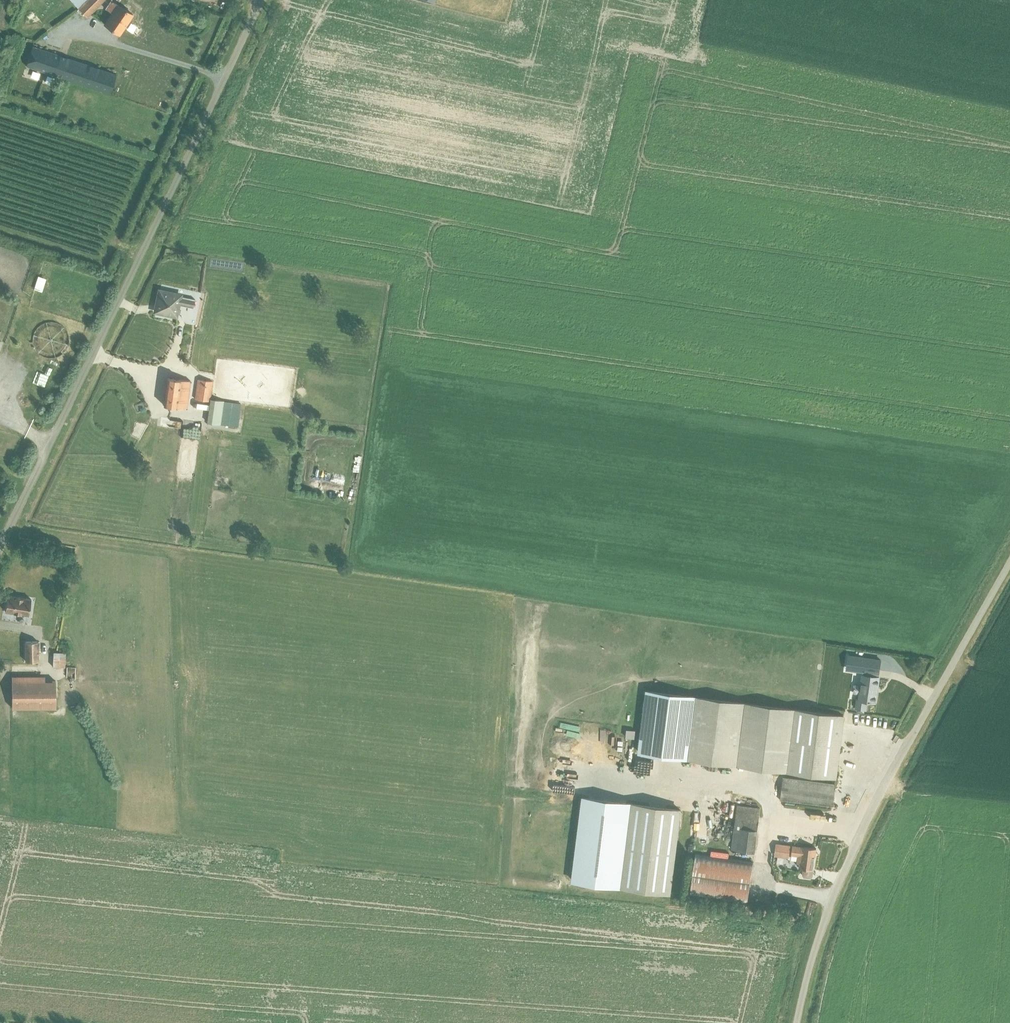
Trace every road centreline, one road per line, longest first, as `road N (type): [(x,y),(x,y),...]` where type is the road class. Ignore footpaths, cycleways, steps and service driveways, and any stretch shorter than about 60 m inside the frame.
road 1 (unclassified): [(0,547),(260,0)]
road 2 (unclassified): [(796,1022),(813,953),(862,830),(1009,562)]

